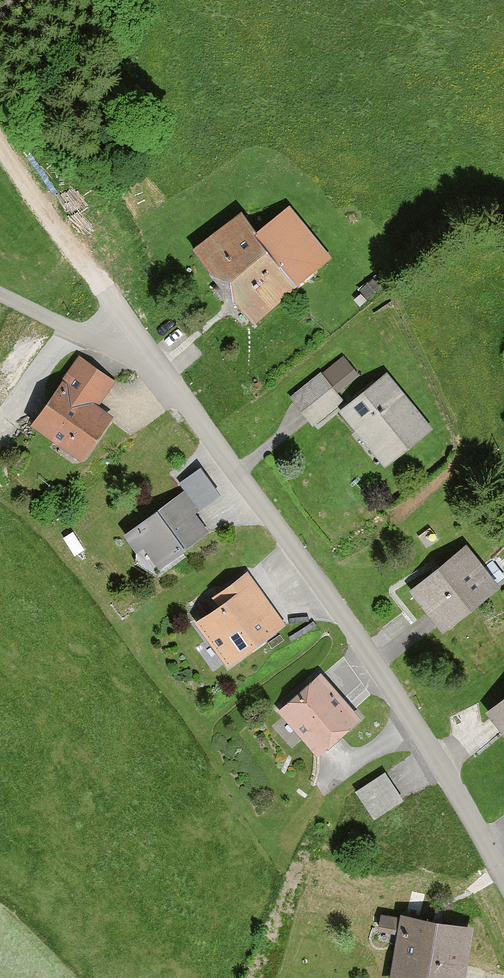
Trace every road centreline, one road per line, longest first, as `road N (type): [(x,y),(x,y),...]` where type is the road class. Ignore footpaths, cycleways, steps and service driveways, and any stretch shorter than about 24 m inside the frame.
road 1 (residential): [(503,881),(439,765),(105,289)]
road 2 (track): [(105,289),(0,147)]

